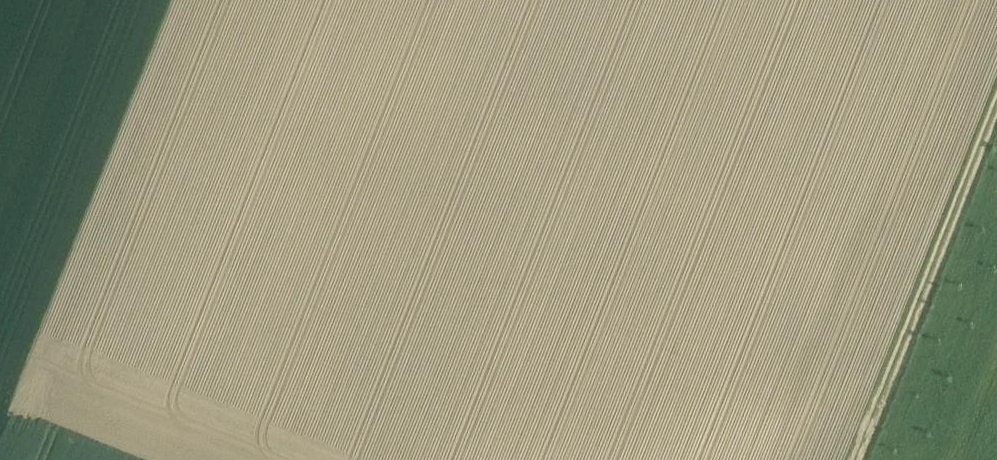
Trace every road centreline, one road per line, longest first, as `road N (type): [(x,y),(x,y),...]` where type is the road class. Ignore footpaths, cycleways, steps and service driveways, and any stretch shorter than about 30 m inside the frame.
road 1 (track): [(862,459),(996,118)]

